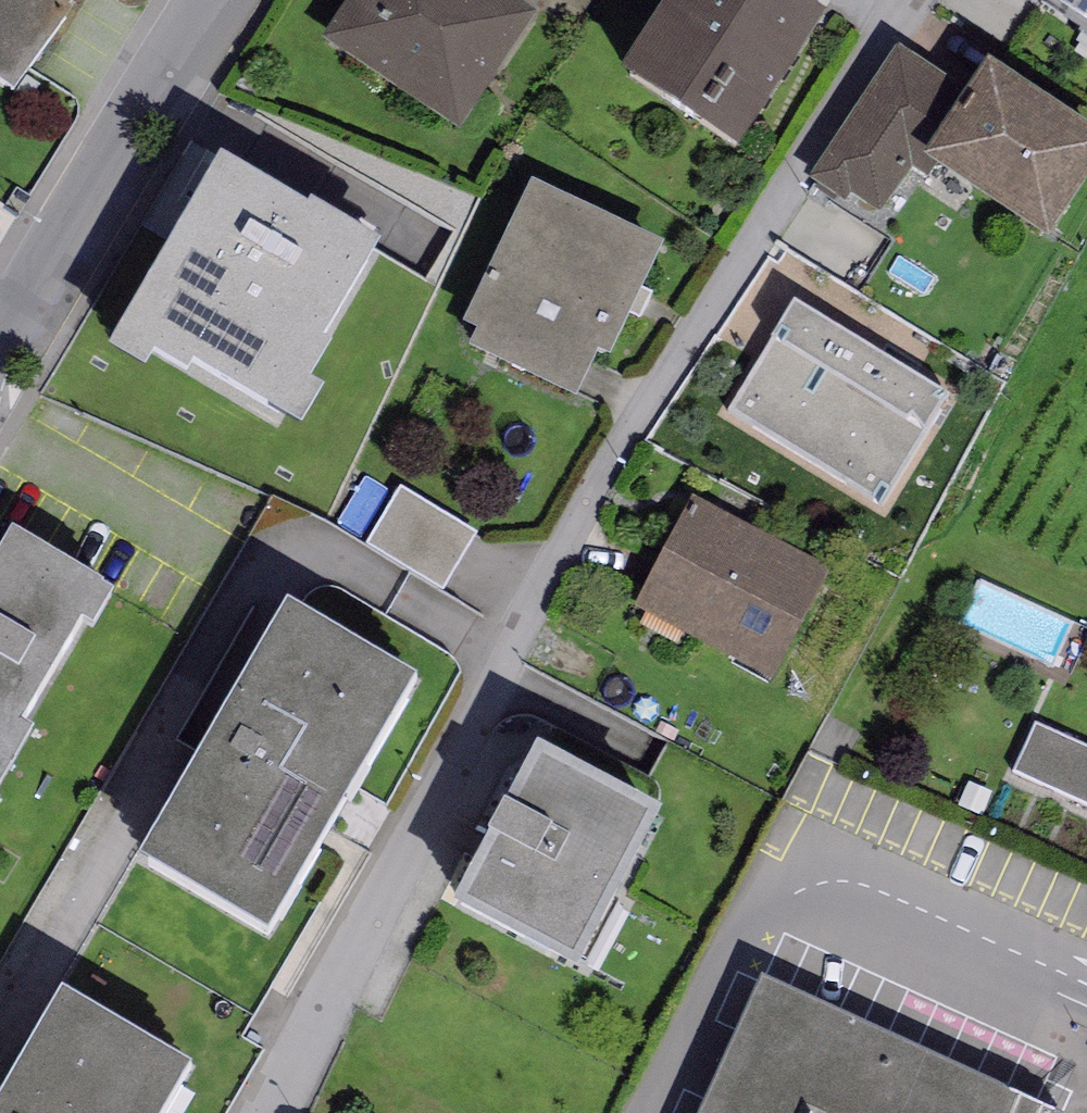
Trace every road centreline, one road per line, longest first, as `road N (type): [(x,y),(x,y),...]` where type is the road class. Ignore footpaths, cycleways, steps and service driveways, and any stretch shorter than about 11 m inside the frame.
road 1 (residential): [(914,0),(639,411),(572,527),(279,1112)]
road 2 (residential): [(208,0),(0,352)]

